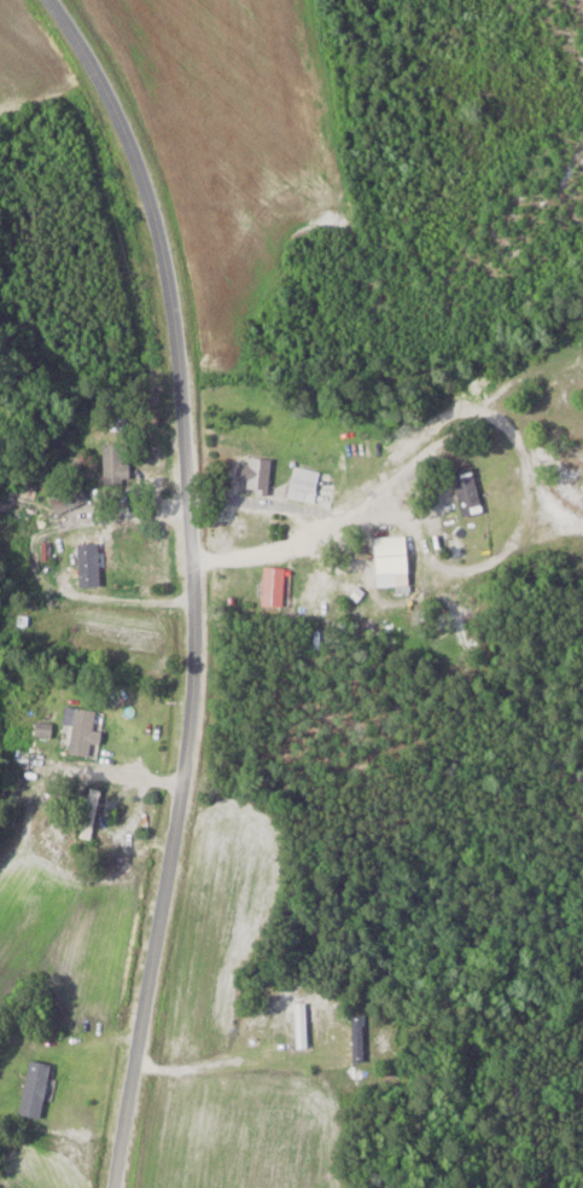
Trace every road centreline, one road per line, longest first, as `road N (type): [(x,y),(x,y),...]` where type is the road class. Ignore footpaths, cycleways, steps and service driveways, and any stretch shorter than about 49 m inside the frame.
road 1 (residential): [(117,1187),(197,661),(199,515),(179,263),(135,118),(67,0)]
road 2 (residential): [(199,539),(378,451),(430,453)]
road 3 (residential): [(430,453),(474,401),(537,366),(582,353)]
road 4 (residential): [(582,483),(488,481),(430,453)]

